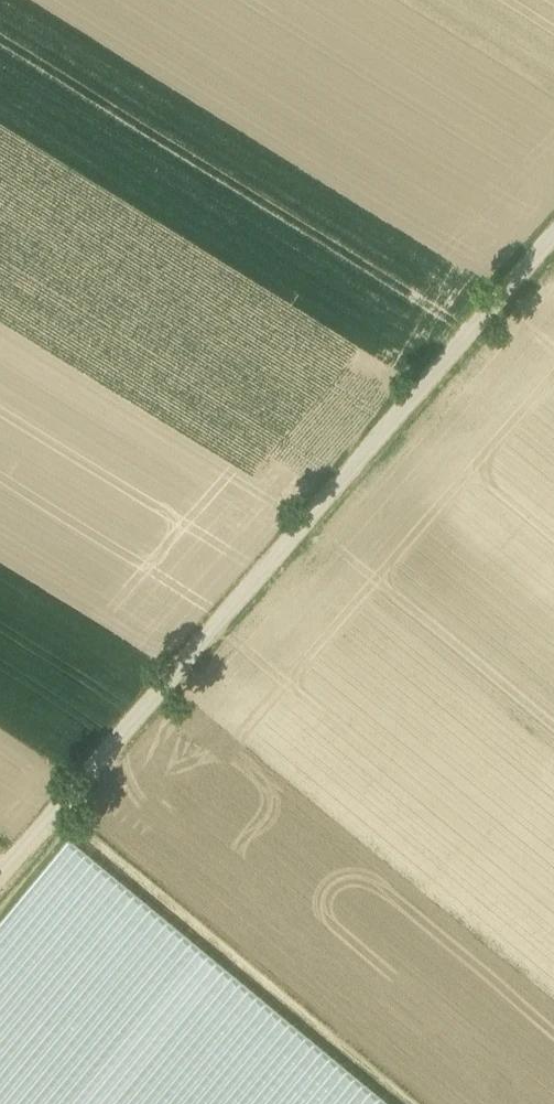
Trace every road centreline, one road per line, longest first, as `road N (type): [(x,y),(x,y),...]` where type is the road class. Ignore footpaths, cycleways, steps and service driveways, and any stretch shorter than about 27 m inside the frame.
road 1 (track): [(0,889),(553,249)]

